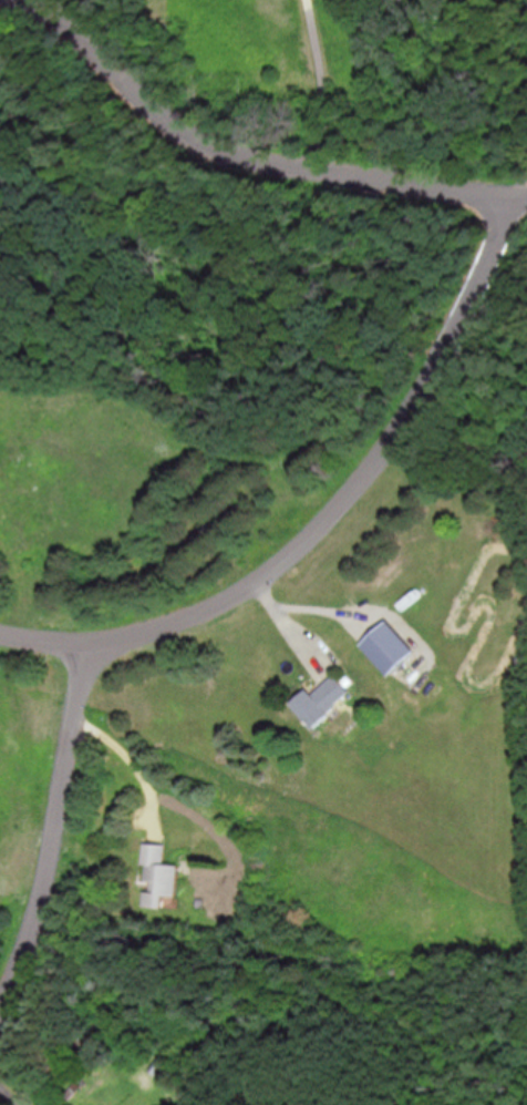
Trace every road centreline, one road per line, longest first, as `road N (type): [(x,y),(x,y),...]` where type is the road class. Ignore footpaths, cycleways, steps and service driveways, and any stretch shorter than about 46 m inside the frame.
road 1 (residential): [(520,195),(473,310),(368,473),(297,552),(242,595),(189,617),(90,638)]
road 2 (residential): [(19,0),(74,37),(195,145),(404,185),(526,196)]
road 3 (residential): [(90,638),(45,898),(0,1022)]

